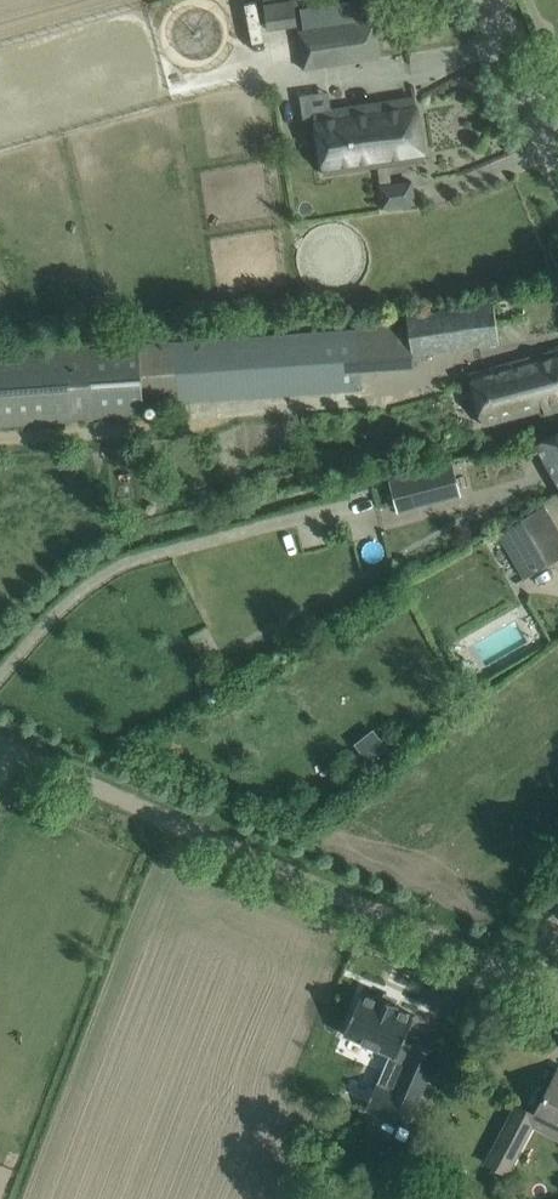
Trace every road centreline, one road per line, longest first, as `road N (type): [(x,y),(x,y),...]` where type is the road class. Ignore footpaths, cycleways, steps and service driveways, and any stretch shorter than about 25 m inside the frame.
road 1 (unclassified): [(557,997),(0,745)]
road 2 (tertiary): [(557,164),(492,0)]

